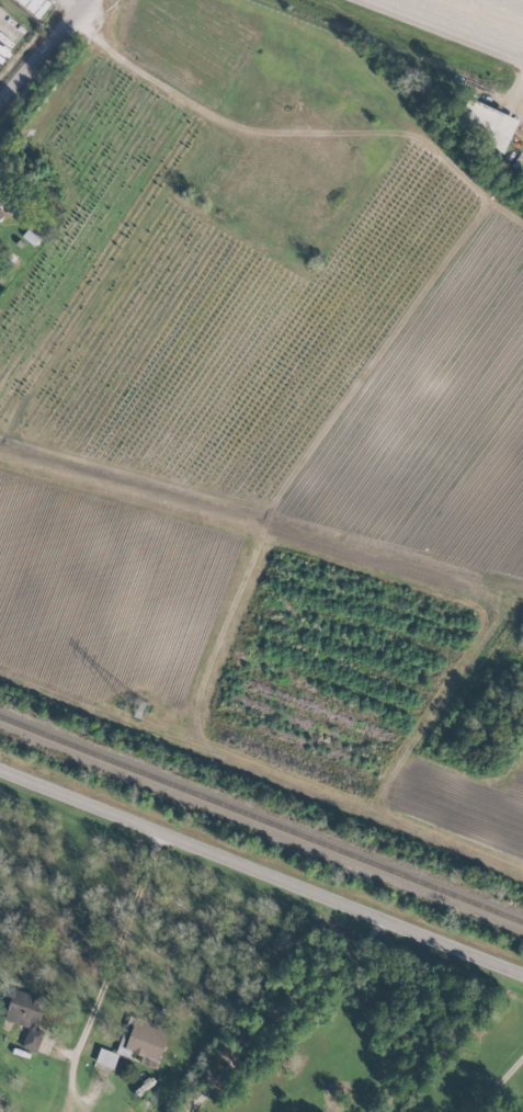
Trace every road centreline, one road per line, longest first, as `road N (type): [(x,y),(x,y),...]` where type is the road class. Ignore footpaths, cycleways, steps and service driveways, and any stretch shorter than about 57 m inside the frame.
road 1 (tertiary): [(0,770),(522,971)]
road 2 (tertiary): [(95,0),(0,110)]

